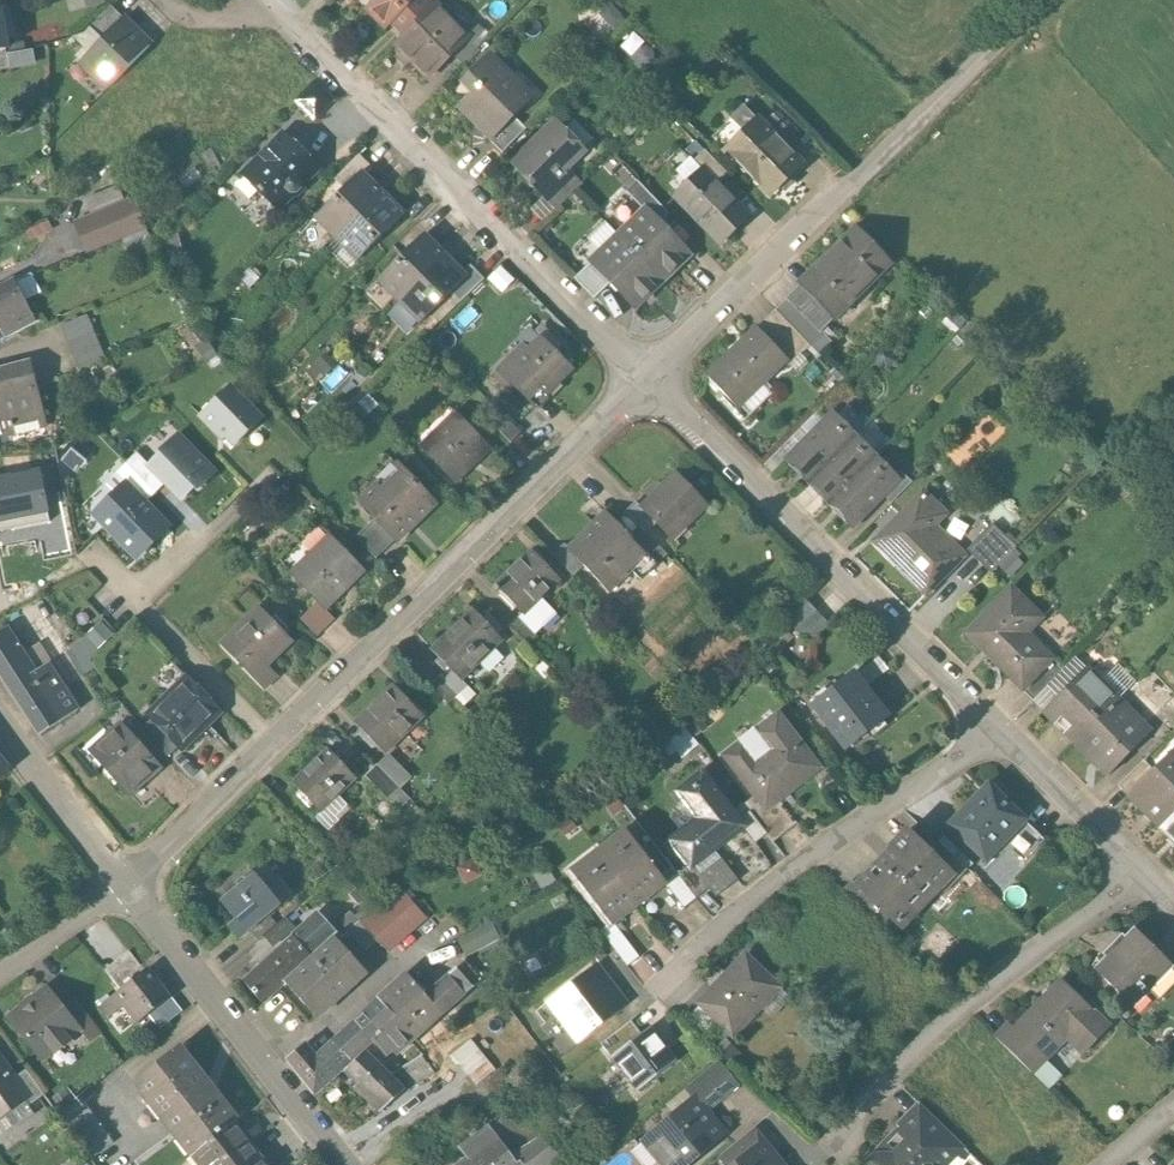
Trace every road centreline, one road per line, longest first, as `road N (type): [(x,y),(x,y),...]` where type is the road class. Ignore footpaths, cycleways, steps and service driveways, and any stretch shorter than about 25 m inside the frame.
road 1 (residential): [(127,881),(648,379)]
road 2 (residential): [(648,379),(268,1)]
road 3 (residential): [(1007,723),(648,379)]
road 4 (residential): [(1136,862),(974,997),(813,1164)]
road 5 (residential): [(1007,723),(724,919),(675,978)]
road 6 (secondary): [(127,881),(343,1164)]
road 7 (residential): [(648,379),(844,189)]
road 8 (track): [(1038,0),(844,189)]
road 9 (secondary): [(0,719),(127,881)]
road 10 (residential): [(1136,862),(1007,723)]
road 11 (residential): [(0,975),(127,881)]

